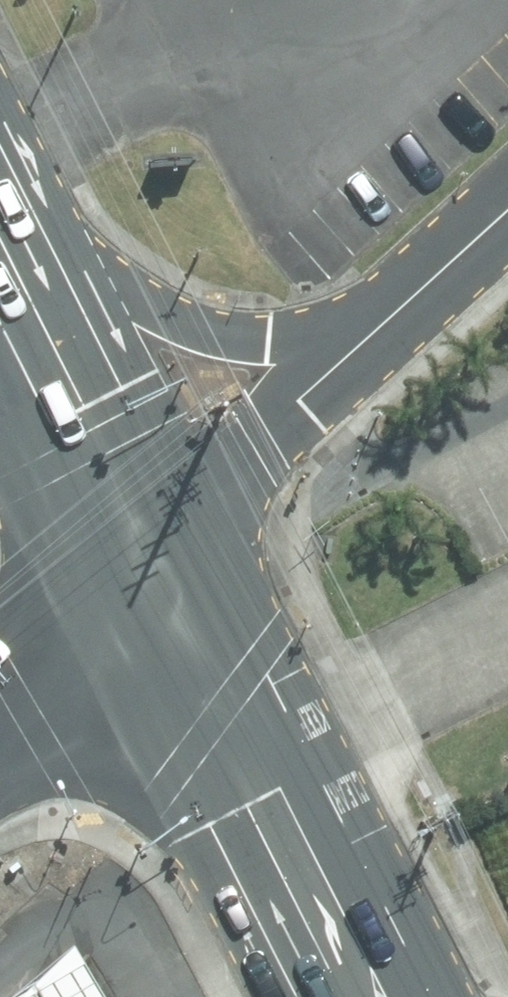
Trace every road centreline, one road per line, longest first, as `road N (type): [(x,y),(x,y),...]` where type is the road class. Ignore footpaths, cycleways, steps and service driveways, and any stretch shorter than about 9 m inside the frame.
road 1 (primary): [(128,572),(355,996)]
road 2 (primary): [(0,250),(119,300),(270,336),(393,312)]
road 3 (unclassified): [(393,312),(128,572)]
road 4 (primary): [(128,572),(0,316)]
road 5 (secondary): [(0,724),(128,572)]
road 6 (unclassified): [(507,209),(393,312)]

